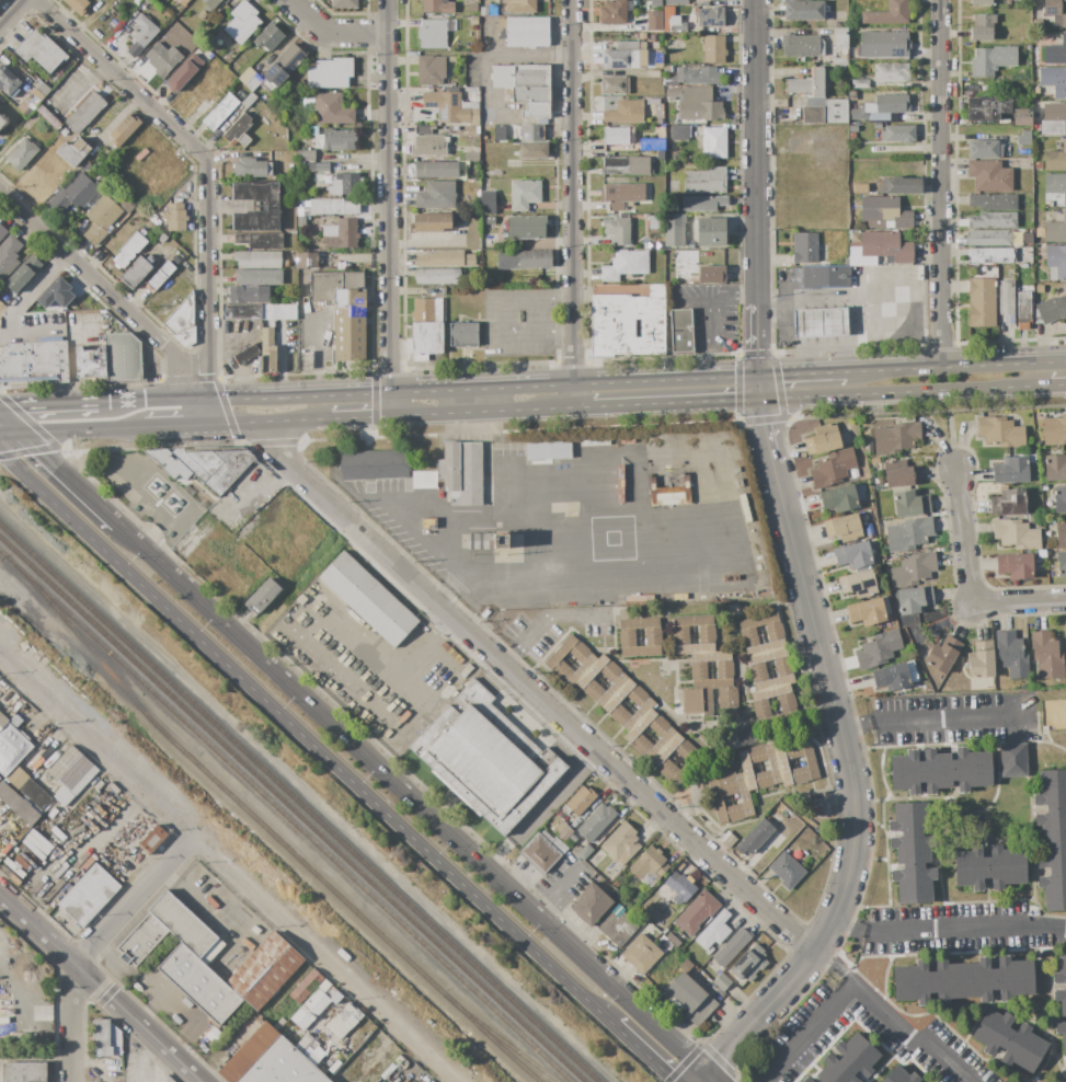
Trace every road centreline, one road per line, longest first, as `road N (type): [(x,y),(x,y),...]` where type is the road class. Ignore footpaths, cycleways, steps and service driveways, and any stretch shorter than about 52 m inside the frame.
road 1 (secondary): [(0,454),(616,1022)]
road 2 (secondary): [(718,1081),(118,523)]
road 3 (residential): [(280,422),(287,462),(816,956)]
road 4 (tertiary): [(779,463),(849,729),(858,830),(850,883),(816,956),(709,1081)]
road 5 (primary): [(764,377),(98,402)]
road 6 (residential): [(0,649),(469,1081)]
road 7 (residential): [(202,400),(210,165),(38,0)]
road 8 (residential): [(390,0),(396,417)]
road 9 (residential): [(569,0),(571,410)]
road 10 (residential): [(940,0),(944,368)]
road 11 (tertiary): [(754,0),(756,304)]
road 12 (residential): [(195,831),(84,952),(71,987),(71,1081)]
road 13 (residential): [(0,189),(179,360),(183,380),(202,400)]
road 14 (primary): [(766,402),(1044,388)]
road 15 (tertiary): [(0,896),(198,1081)]
road 16 (residential): [(1065,599),(983,605),(974,598),(956,467)]
road 17 (primary): [(1065,361),(846,372)]
road 18 (primary): [(396,417),(592,408)]
road 19 (primary): [(592,408),(766,402)]
road 20 (secondary): [(118,523),(22,435)]
road 21 (primary): [(22,435),(142,428)]

